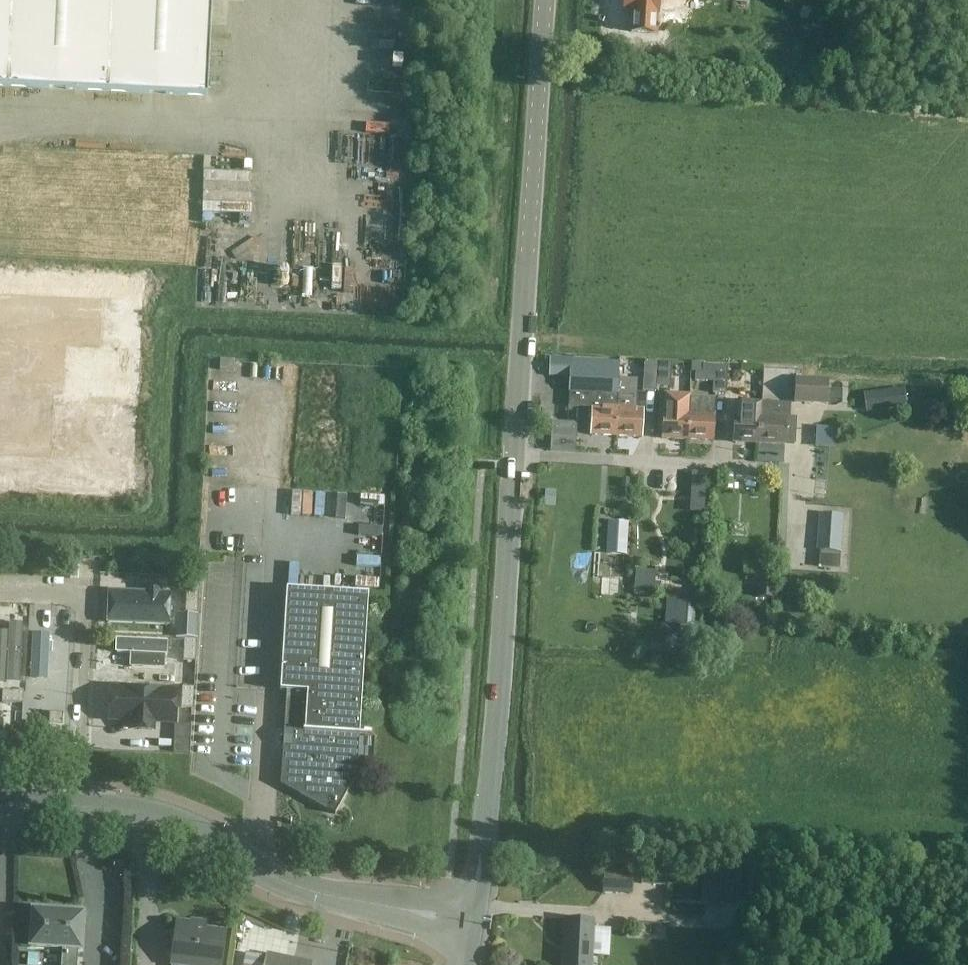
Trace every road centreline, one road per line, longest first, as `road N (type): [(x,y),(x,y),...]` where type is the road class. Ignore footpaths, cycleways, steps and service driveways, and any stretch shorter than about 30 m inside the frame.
road 1 (tertiary): [(0,802),(172,820),(302,889),(472,922)]
road 2 (tertiary): [(472,922),(498,745),(515,455)]
road 3 (tertiary): [(515,455),(547,0)]
road 4 (residential): [(515,455),(805,467)]

